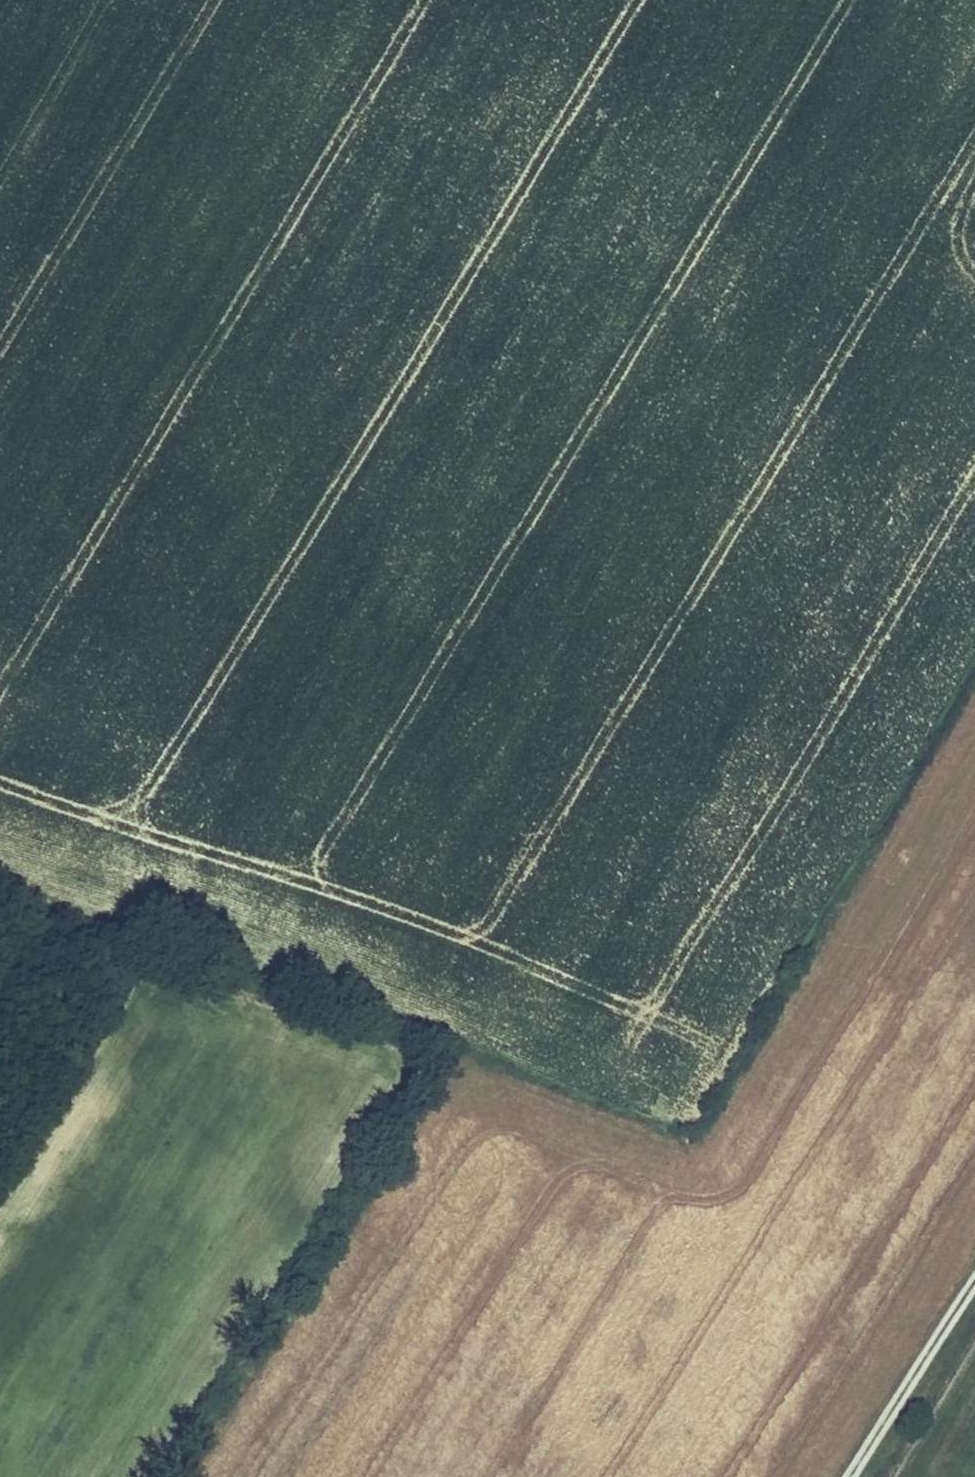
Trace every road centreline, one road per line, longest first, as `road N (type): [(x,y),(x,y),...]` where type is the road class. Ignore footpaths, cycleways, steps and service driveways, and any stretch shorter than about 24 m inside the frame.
road 1 (track): [(844,1476),(974,1288)]

